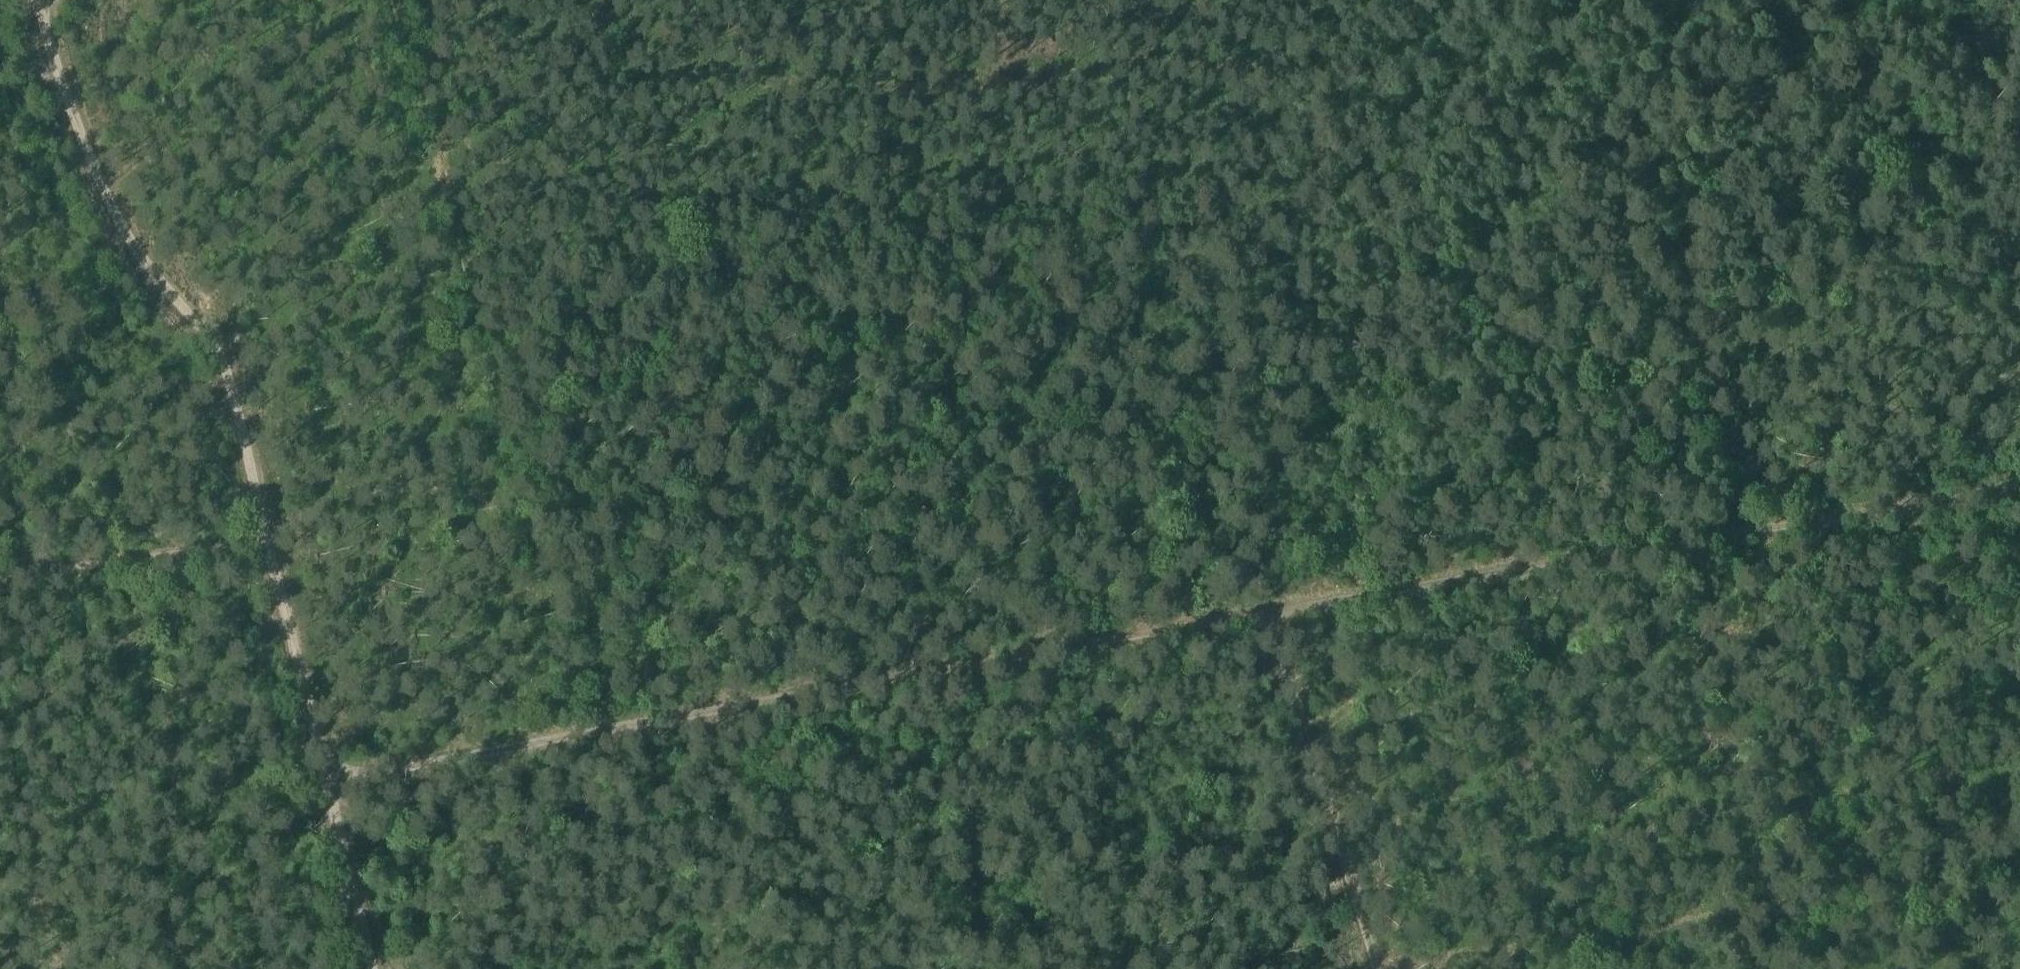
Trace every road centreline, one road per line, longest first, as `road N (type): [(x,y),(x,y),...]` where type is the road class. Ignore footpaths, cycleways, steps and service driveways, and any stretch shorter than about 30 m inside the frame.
road 1 (track): [(324,781),(2019,487)]
road 2 (track): [(38,0),(135,280),(221,370),(371,968)]
road 3 (track): [(1267,613),(1374,968)]
road 4 (track): [(267,539),(0,578)]

